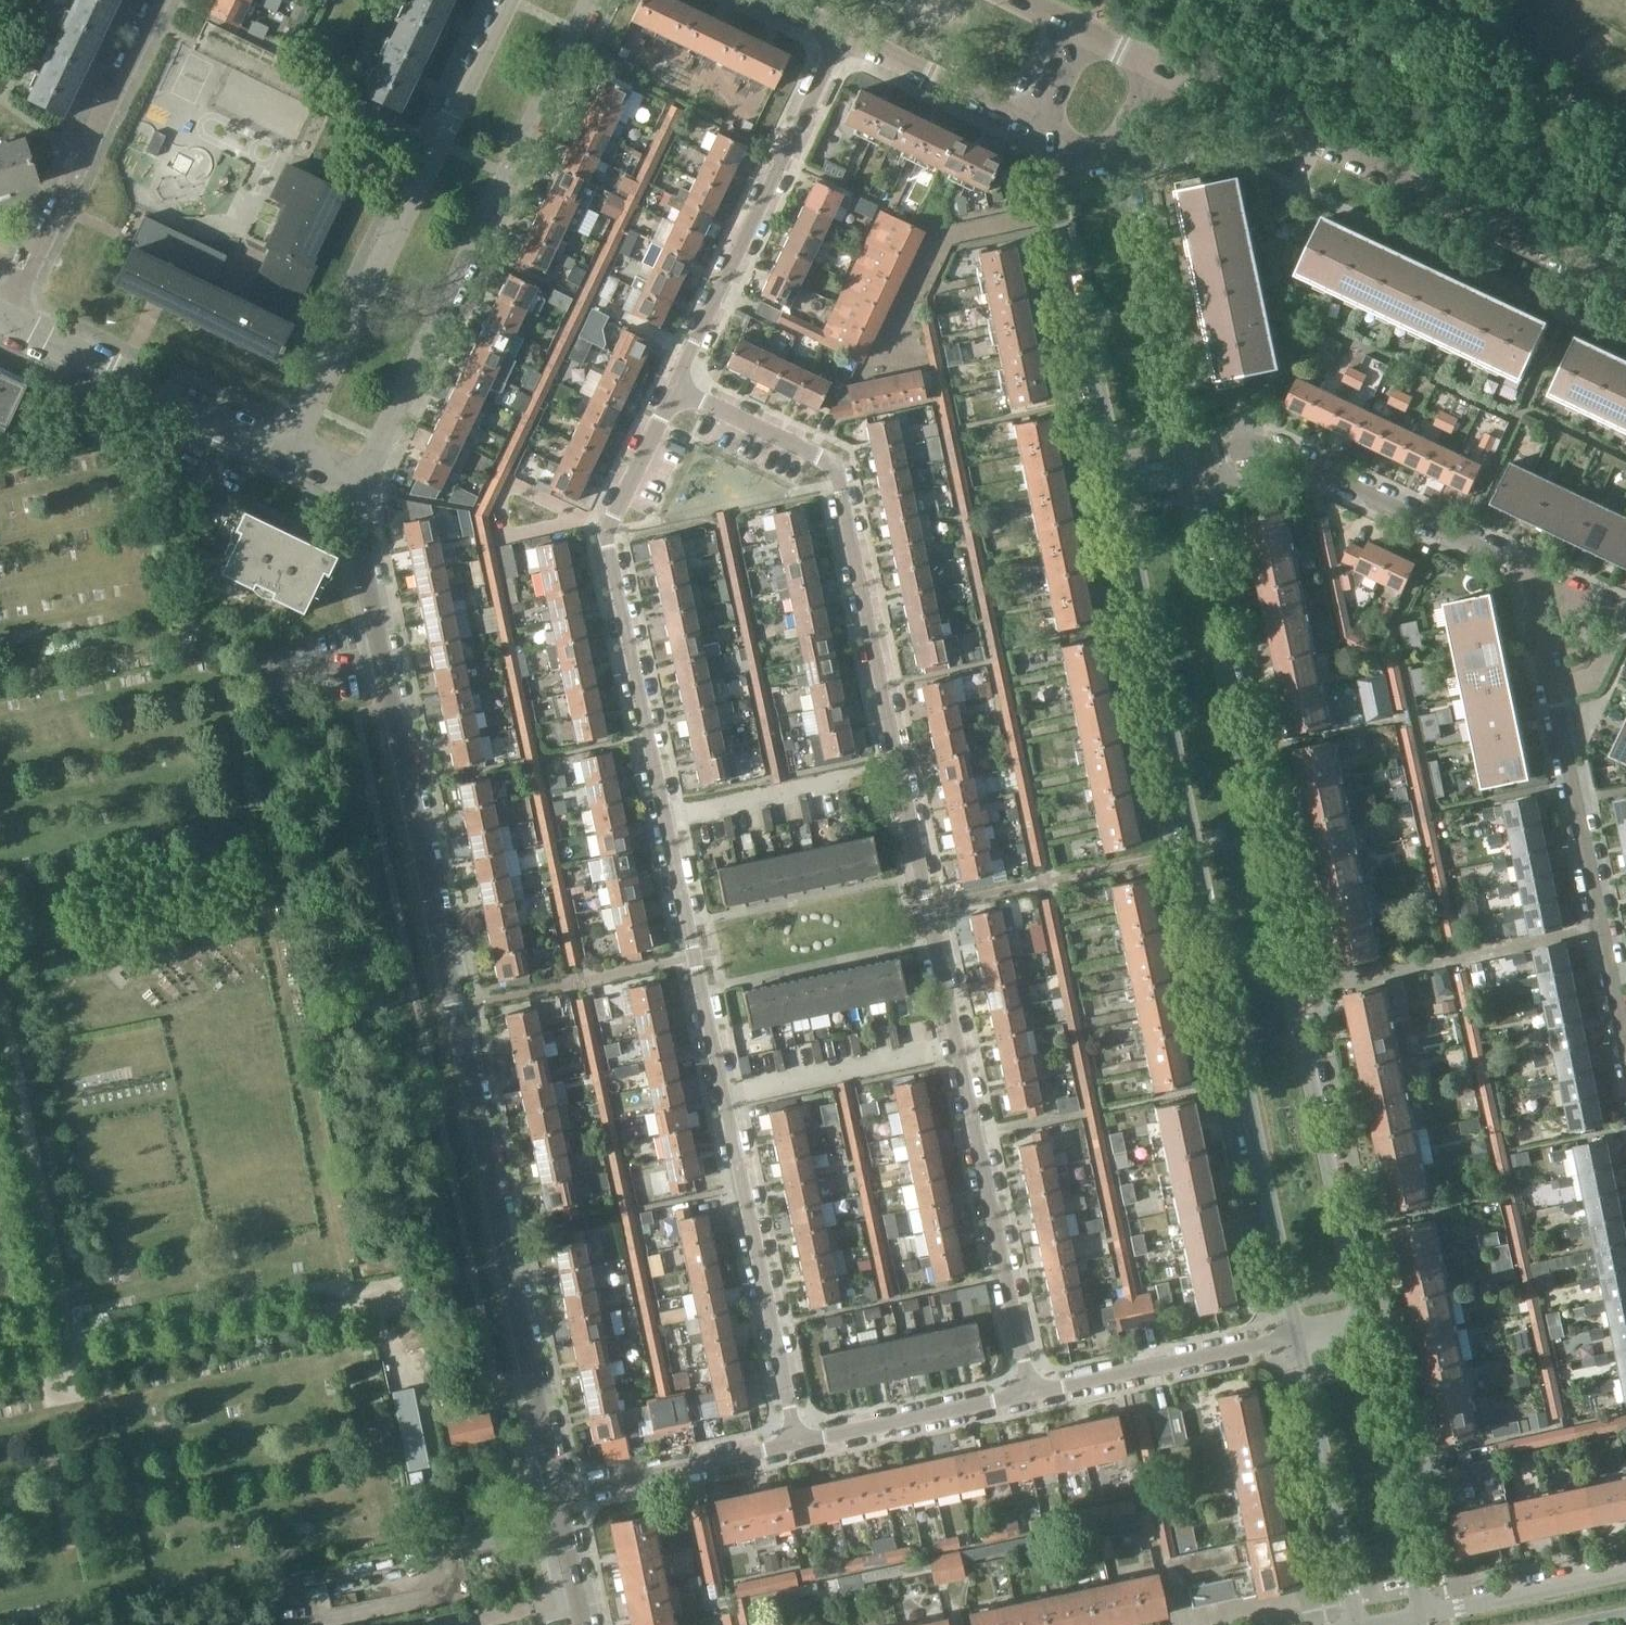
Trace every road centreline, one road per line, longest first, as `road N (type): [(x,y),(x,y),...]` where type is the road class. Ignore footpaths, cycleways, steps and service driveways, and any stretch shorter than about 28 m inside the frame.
road 1 (unclassified): [(1027,1396),(833,467),(675,387)]
road 2 (residential): [(675,387),(606,530),(794,1445)]
road 3 (residential): [(558,1494),(358,520),(362,477)]
road 4 (tertiary): [(1362,1325),(1181,457)]
road 5 (tertiary): [(1117,472),(1295,1340)]
road 6 (unclassified): [(362,477),(591,0)]
road 7 (unclassified): [(1625,281),(1164,66)]
road 8 (unclassified): [(507,0),(291,452)]
road 9 (residential): [(1625,1034),(1533,574)]
road 10 (residential): [(842,34),(675,387)]
road 11 (residential): [(1533,574),(1275,450),(1181,457)]
road 12 (residential): [(9,315),(155,0)]
road 13 (tertiary): [(1051,165),(1117,472)]
road 14 (residential): [(291,452),(9,315)]
road 15 (tertiary): [(1181,457),(1117,162)]
road 16 (tertiary): [(1422,1616),(1362,1325)]
road 17 (tertiary): [(1295,1340),(1354,1624)]
road 18 (residential): [(1027,1396),(1295,1340)]
road 19 (residential): [(558,1494),(794,1445)]
road 20 (residential): [(794,1445),(1027,1396)]
road 21 (residential): [(1042,126),(842,34)]
road 22 (unclassified): [(1625,1571),(1422,1616)]
road 23 (residential): [(586,1624),(558,1494)]

